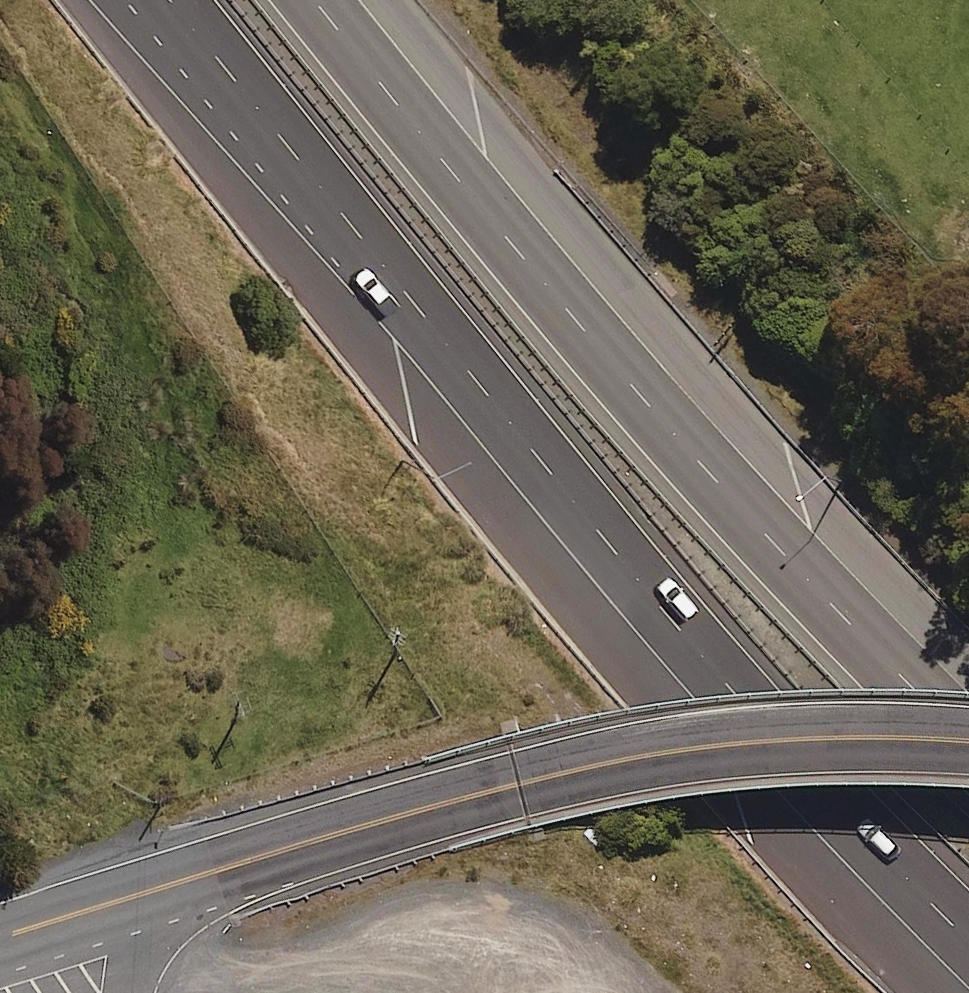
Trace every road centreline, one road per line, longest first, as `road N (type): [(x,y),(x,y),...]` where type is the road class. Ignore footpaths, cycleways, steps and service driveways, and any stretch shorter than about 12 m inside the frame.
road 1 (motorway): [(968,939),(807,762),(174,0)]
road 2 (motorway): [(316,0),(585,335),(968,731)]
road 3 (secondary): [(168,886),(623,759),(735,744),(968,741)]
road 4 (secondary): [(0,938),(168,886)]

